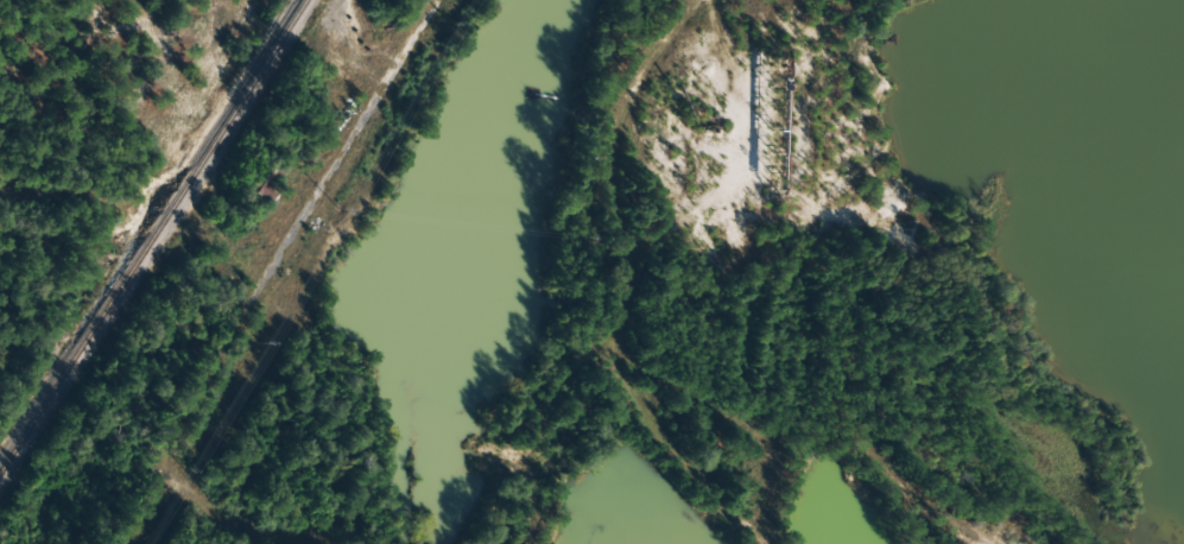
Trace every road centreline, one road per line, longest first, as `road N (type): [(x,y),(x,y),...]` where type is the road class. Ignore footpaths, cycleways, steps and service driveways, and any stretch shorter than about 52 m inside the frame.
road 1 (residential): [(396,0),(315,133),(266,280),(165,454),(169,476),(203,510),(298,543)]
road 2 (residential): [(528,543),(587,286),(613,254),(574,153),(577,87),(591,49),(653,0)]
road 3 (residential): [(0,175),(127,209),(215,246),(266,280)]

